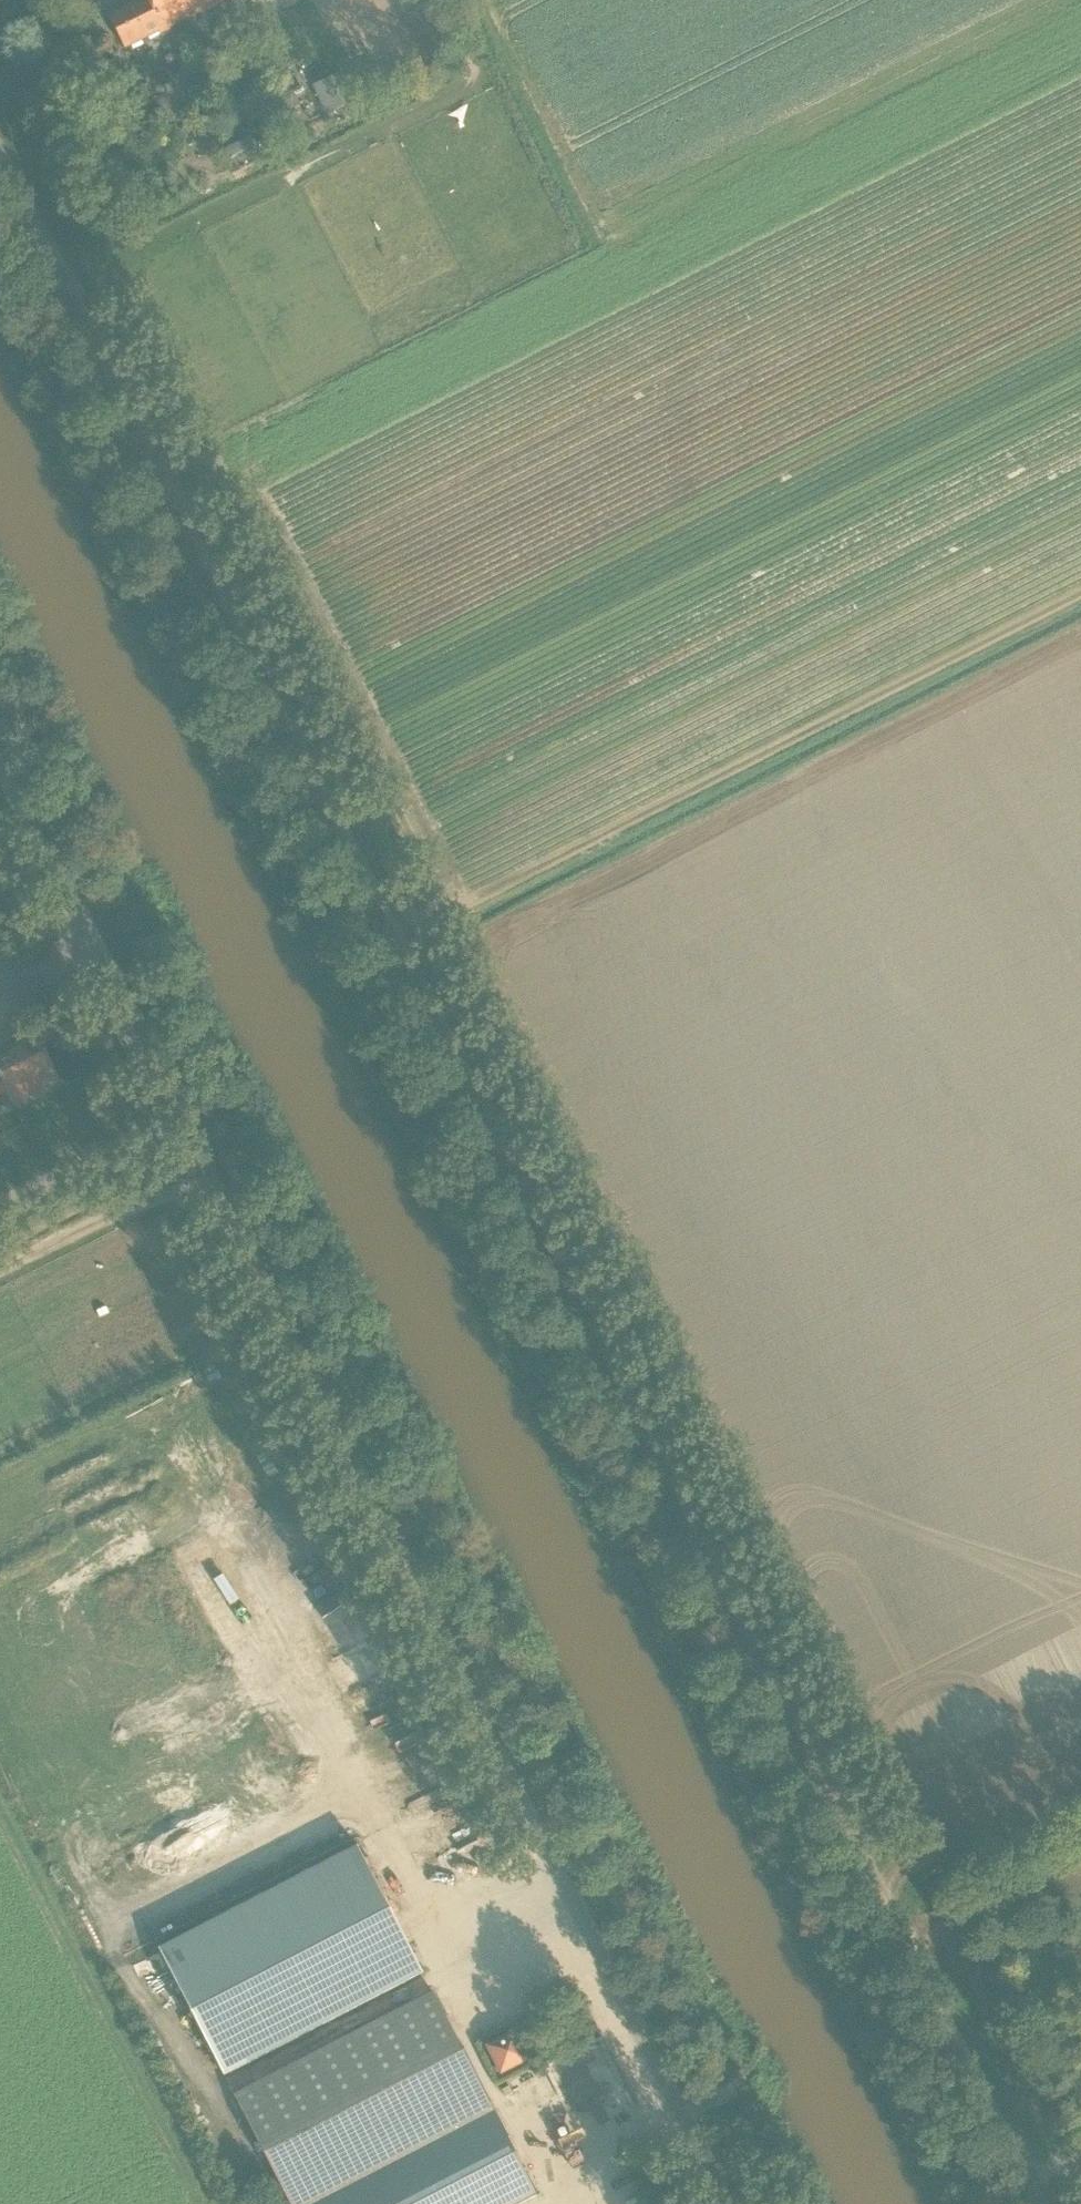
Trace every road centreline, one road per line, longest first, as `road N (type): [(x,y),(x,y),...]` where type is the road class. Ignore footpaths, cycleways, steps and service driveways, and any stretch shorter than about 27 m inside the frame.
road 1 (unclassified): [(1044,2203),(0,143)]
road 2 (unclassified): [(726,2203),(0,765)]

